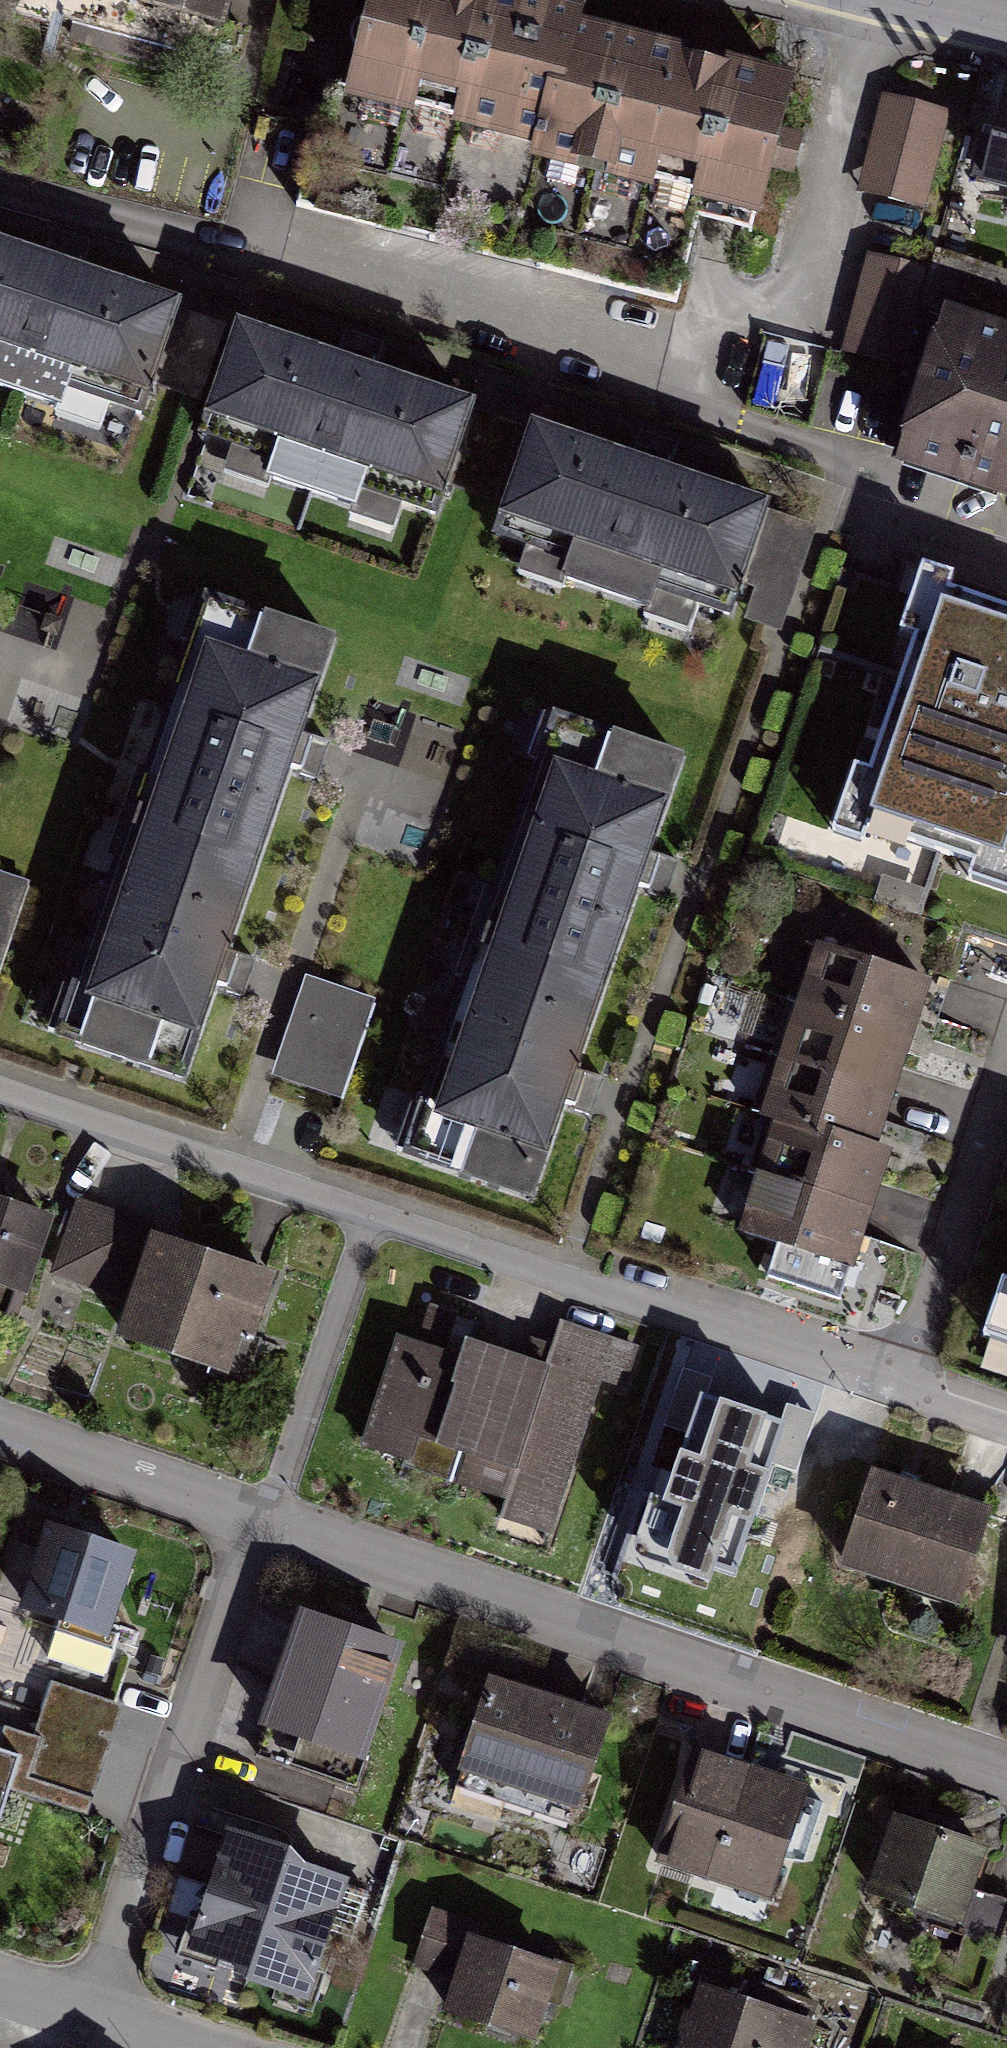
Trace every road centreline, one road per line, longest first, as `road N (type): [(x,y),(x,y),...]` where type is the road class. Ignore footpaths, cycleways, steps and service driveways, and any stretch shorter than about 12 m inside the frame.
road 1 (residential): [(0,1435),(1006,1776)]
road 2 (residential): [(0,1101),(893,1399)]
road 3 (residential): [(893,1399),(1006,1055)]
road 4 (residential): [(0,1981),(211,2047)]
road 5 (residential): [(893,1399),(1006,1436)]

